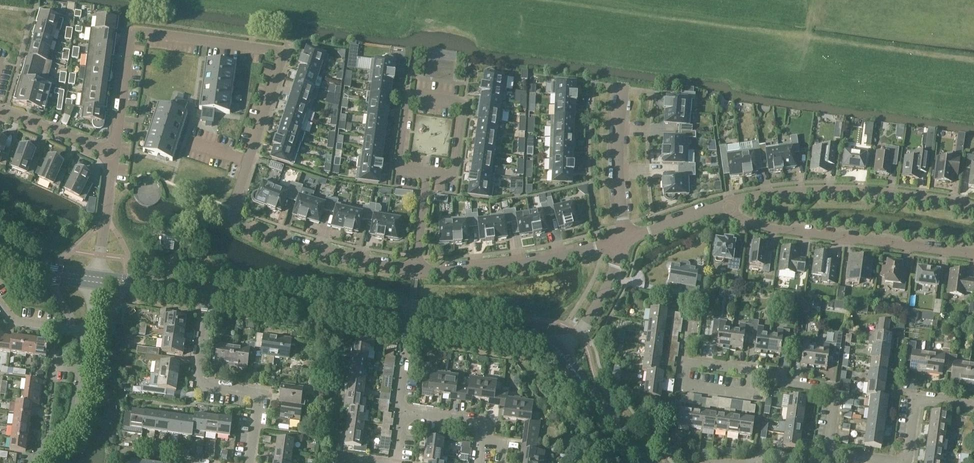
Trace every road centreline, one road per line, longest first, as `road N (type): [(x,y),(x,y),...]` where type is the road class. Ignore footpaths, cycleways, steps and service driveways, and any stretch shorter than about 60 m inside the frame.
road 1 (residential): [(115,155),(134,29),(274,48),(281,59),(234,208),(237,224),(348,260),(415,270)]
road 2 (residential): [(828,451),(832,385),(791,374),(733,376),(696,364),(704,320)]
road 3 (residential): [(727,206),(764,194),(842,189),(973,210)]
road 4 (residential): [(973,255),(761,227),(737,215)]
road 5 (residential): [(426,173),(452,176),(462,103),(407,96),(397,169)]
road 6 (residential): [(208,295),(197,385),(258,393),(248,462)]
road 7 (residential): [(415,270),(501,272),(623,238)]
road 8 (tertiary): [(410,323),(208,295)]
road 9 (residential): [(973,406),(916,399),(909,455),(900,462),(828,451)]
road 10 (tertiary): [(560,351),(547,342),(410,323)]
road 11 (residential): [(623,238),(625,89)]
road 12 (residential): [(37,462),(80,407),(89,331)]
road 13 (tertiary): [(646,462),(560,351)]
road 14 (residential): [(560,351),(604,300),(623,238)]
road 15 (residential): [(115,155),(0,110)]

